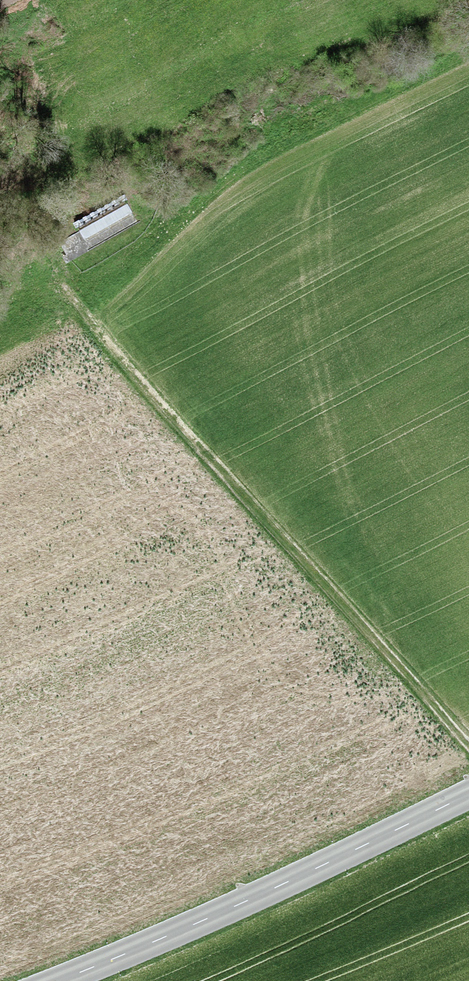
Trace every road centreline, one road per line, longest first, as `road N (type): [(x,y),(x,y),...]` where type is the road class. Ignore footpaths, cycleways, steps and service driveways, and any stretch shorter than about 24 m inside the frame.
road 1 (track): [(0,256),(28,255),(47,267),(468,744)]
road 2 (tertiary): [(54,980),(468,794)]

